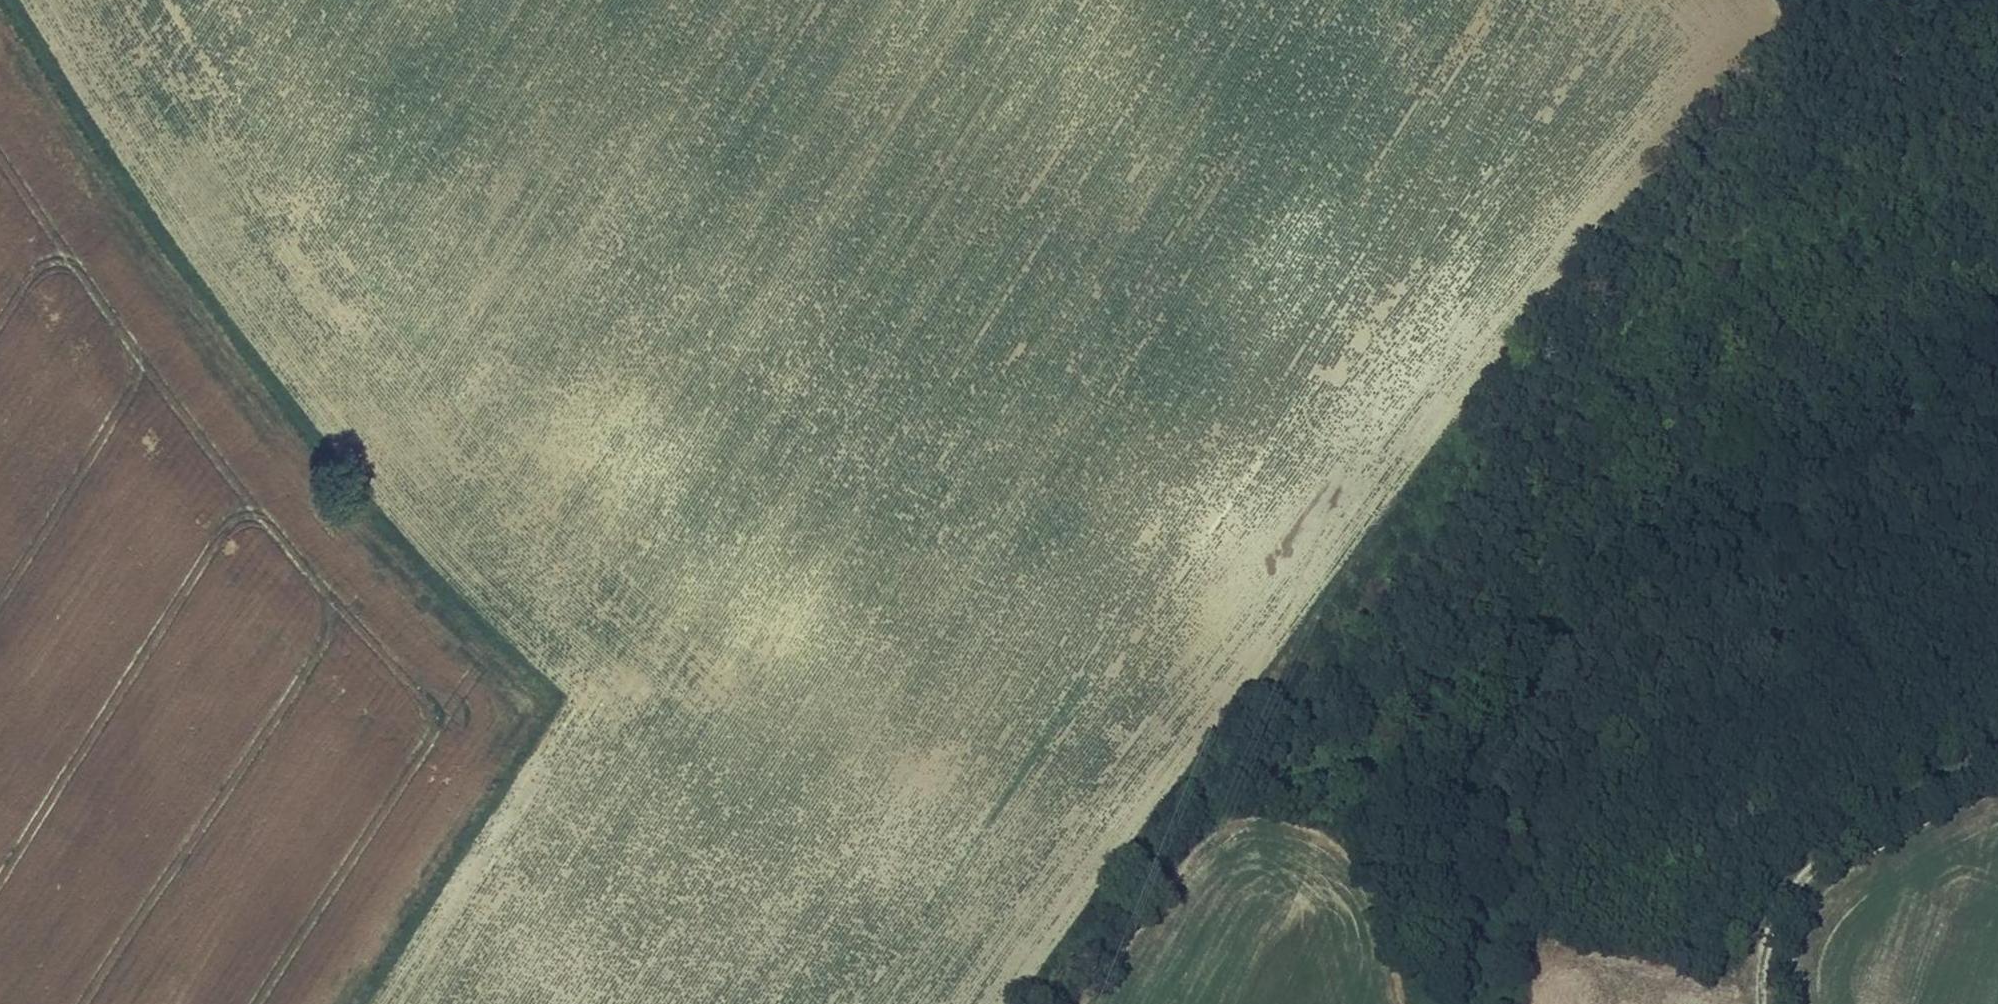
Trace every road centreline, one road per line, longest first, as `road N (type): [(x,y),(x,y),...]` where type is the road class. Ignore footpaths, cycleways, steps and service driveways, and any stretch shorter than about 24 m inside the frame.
road 1 (track): [(1997,760),(1851,839),(1811,872),(1770,936),(1760,1003)]

